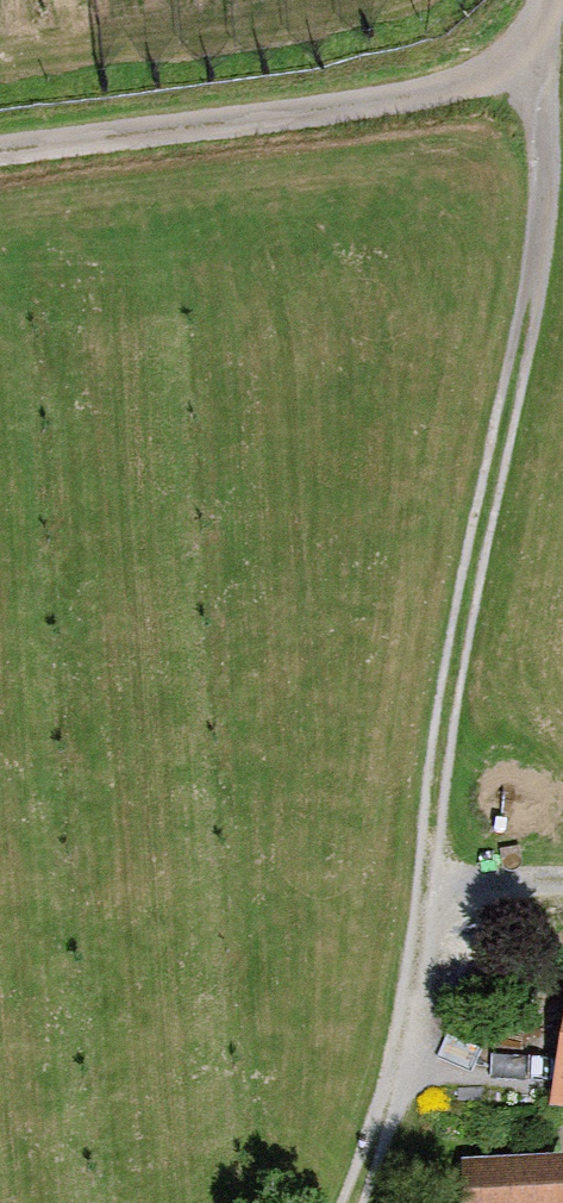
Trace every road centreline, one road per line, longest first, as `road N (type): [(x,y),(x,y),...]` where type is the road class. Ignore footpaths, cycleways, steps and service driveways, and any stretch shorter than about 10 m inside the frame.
road 1 (track): [(561,0),(541,73),(551,188),(448,718),(409,1016),(352,1202)]
road 2 (track): [(0,145),(311,111),(541,73)]
road 3 (track): [(535,1074),(396,1058)]
road 4 (track): [(562,885),(427,879)]

